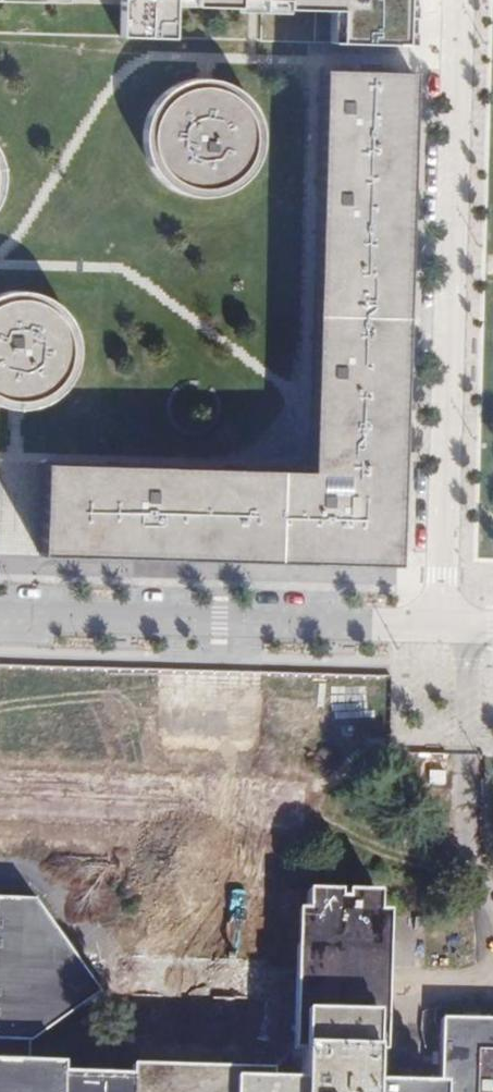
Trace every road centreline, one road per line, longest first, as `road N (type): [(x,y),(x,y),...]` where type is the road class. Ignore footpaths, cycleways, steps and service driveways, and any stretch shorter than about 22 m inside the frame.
road 1 (residential): [(454,0),(442,625)]
road 2 (residential): [(442,625),(0,615)]

